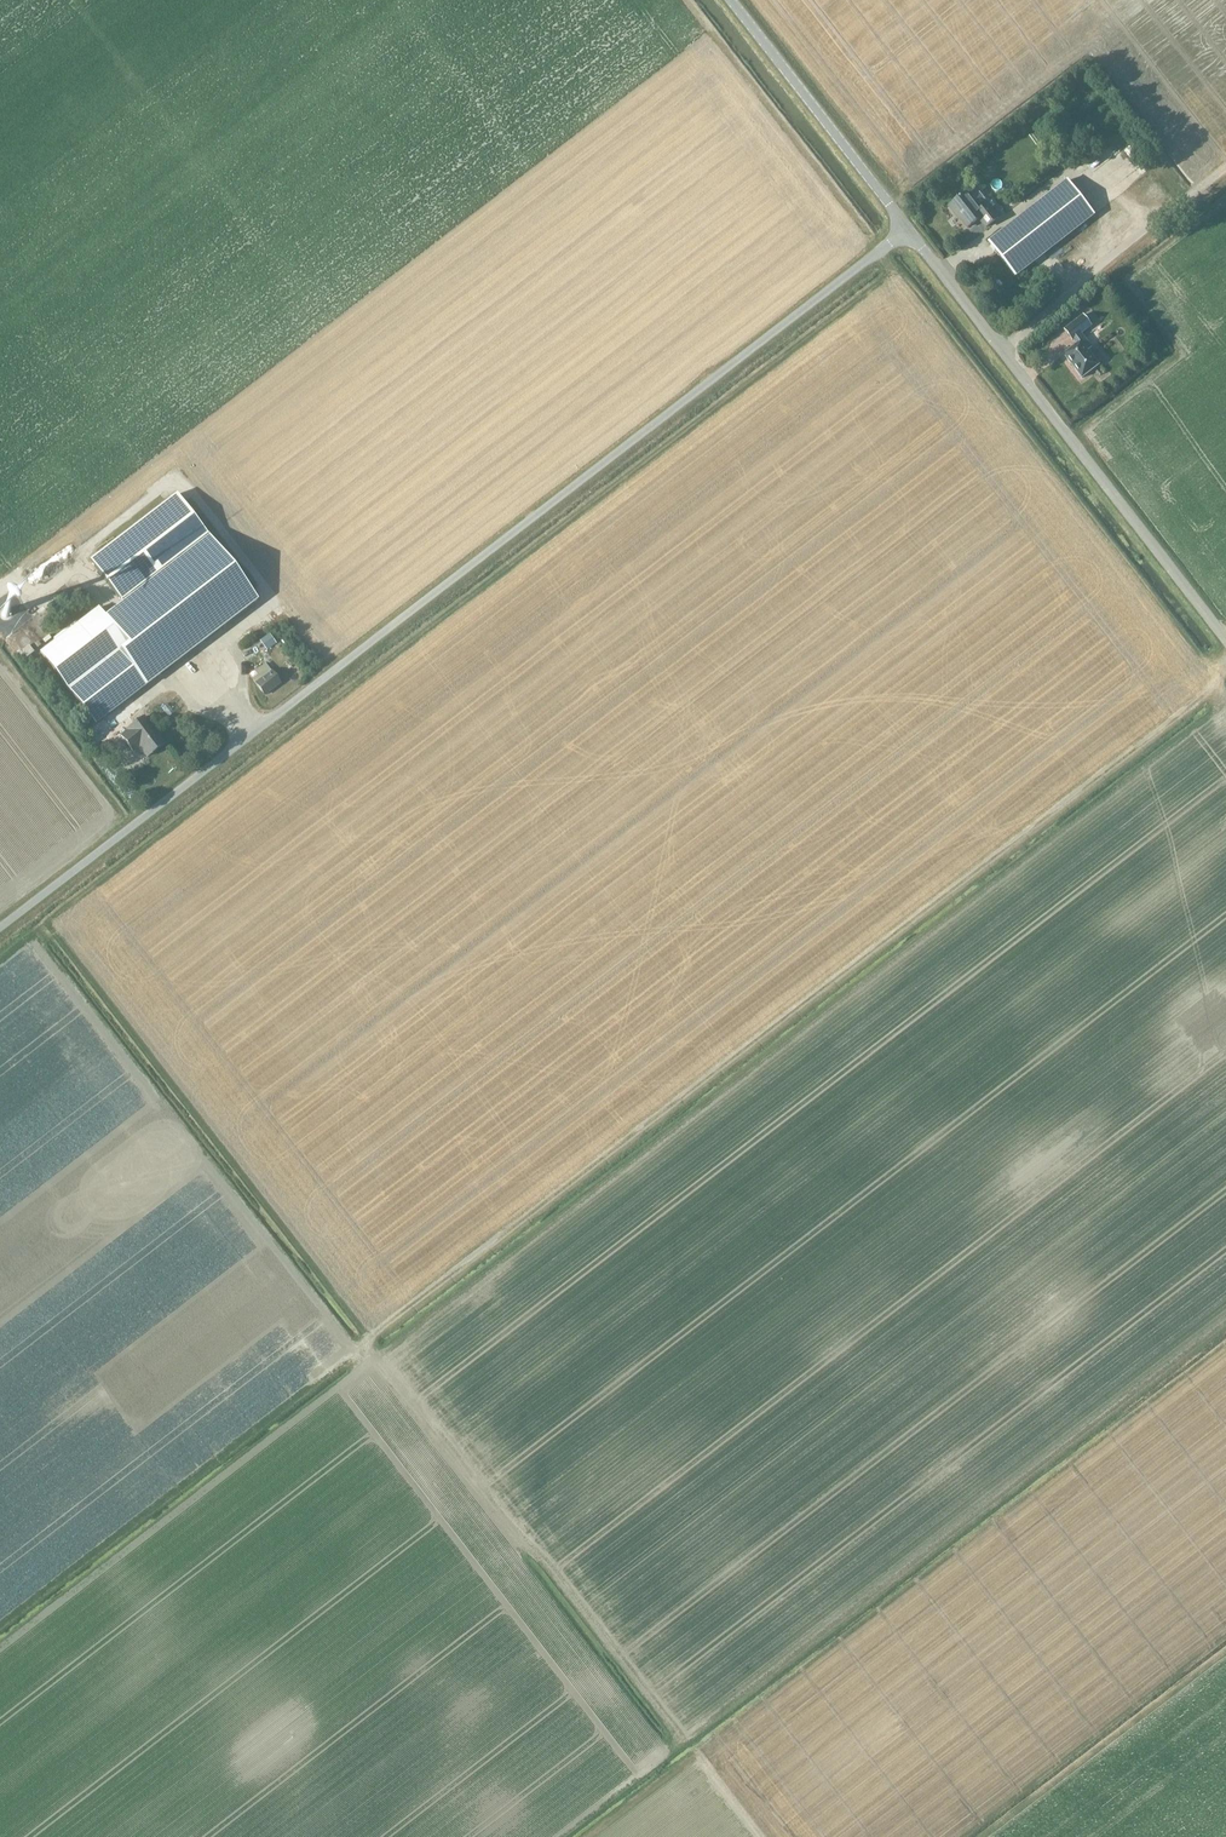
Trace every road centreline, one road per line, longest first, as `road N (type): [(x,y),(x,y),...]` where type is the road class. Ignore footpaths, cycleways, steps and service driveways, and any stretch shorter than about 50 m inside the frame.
road 1 (unclassified): [(0,926),(900,237)]
road 2 (unclassified): [(1225,638),(1005,351),(900,237)]
road 3 (unclassified): [(900,237),(719,0)]

